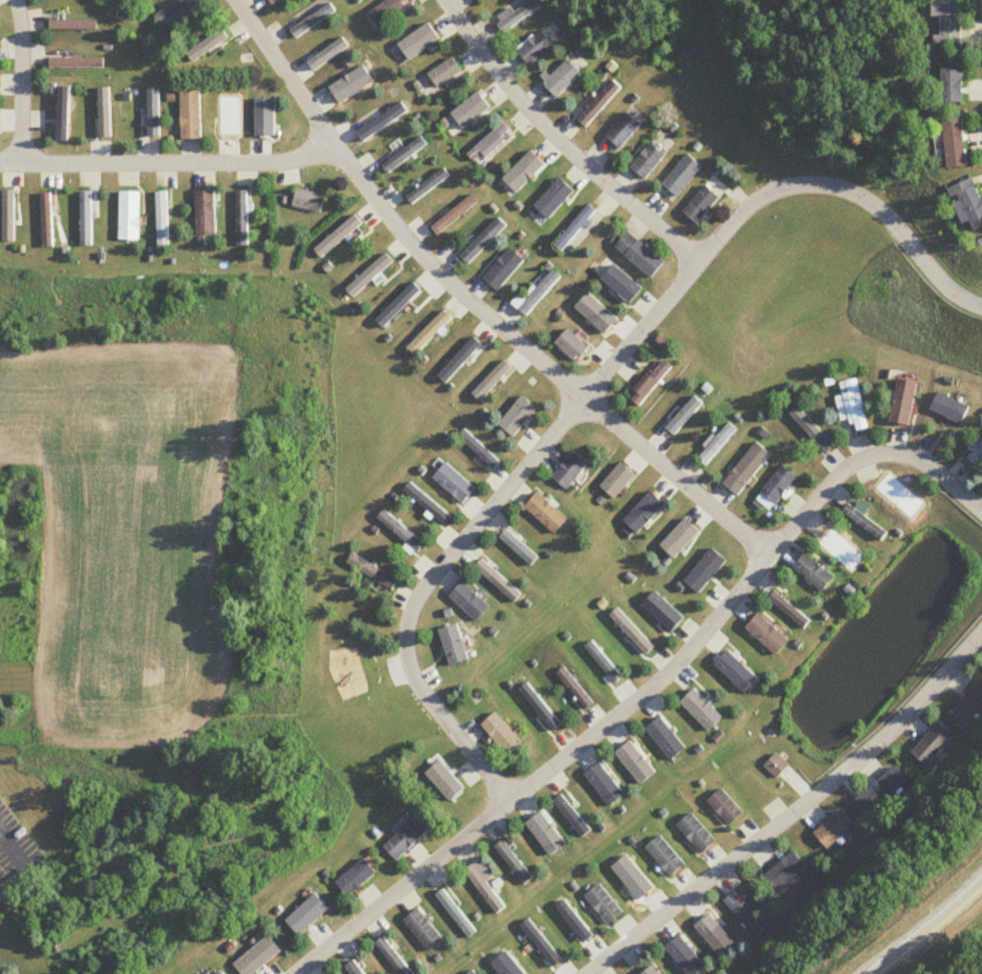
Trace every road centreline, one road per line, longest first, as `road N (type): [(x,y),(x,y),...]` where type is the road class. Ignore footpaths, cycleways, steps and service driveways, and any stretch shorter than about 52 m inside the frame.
road 1 (residential): [(511,800),(420,689),(408,659),(415,600),(756,200),(823,184),(864,198),(959,300),(981,308)]
road 2 (residential): [(297,973),(661,683),(848,470),(899,457),(981,510)]
road 3 (residential): [(236,0),(331,144),(418,255),(767,560)]
road 4 (residential): [(981,639),(861,763),(592,973)]
road 5 (residential): [(446,0),(531,116),(698,263)]
road 6 (residential): [(0,163),(292,162),(331,144)]
road 7 (residential): [(16,0),(22,163)]
road 8 (motorway): [(981,879),(871,973)]

